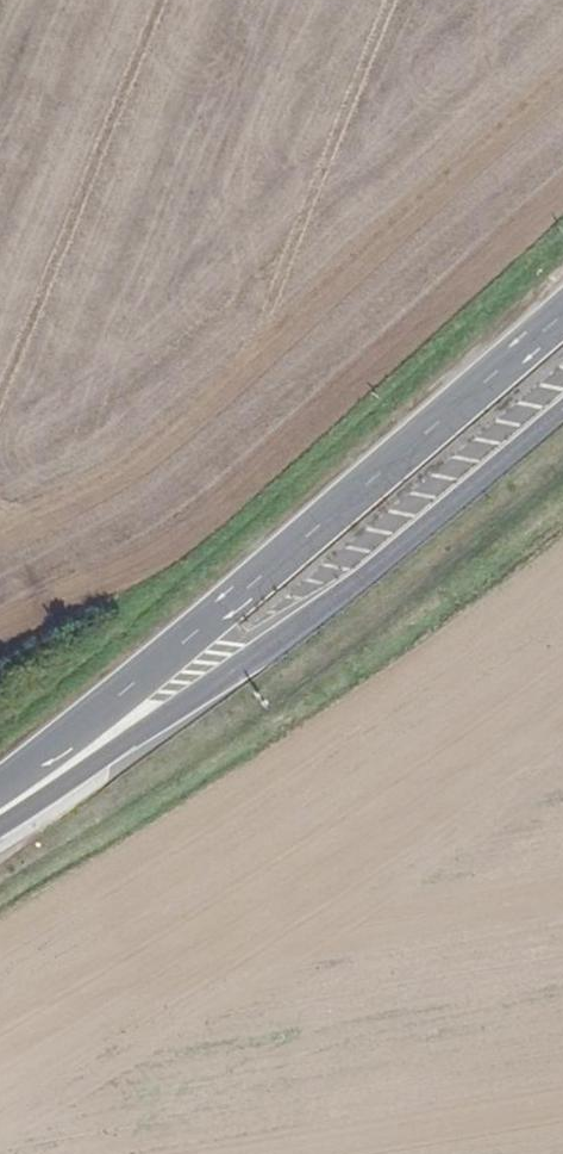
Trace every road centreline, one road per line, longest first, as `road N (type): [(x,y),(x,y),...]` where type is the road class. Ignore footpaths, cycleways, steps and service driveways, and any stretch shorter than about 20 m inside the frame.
road 1 (primary): [(562,312),(306,540),(0,790)]
road 2 (primary): [(0,825),(360,579),(562,409)]

